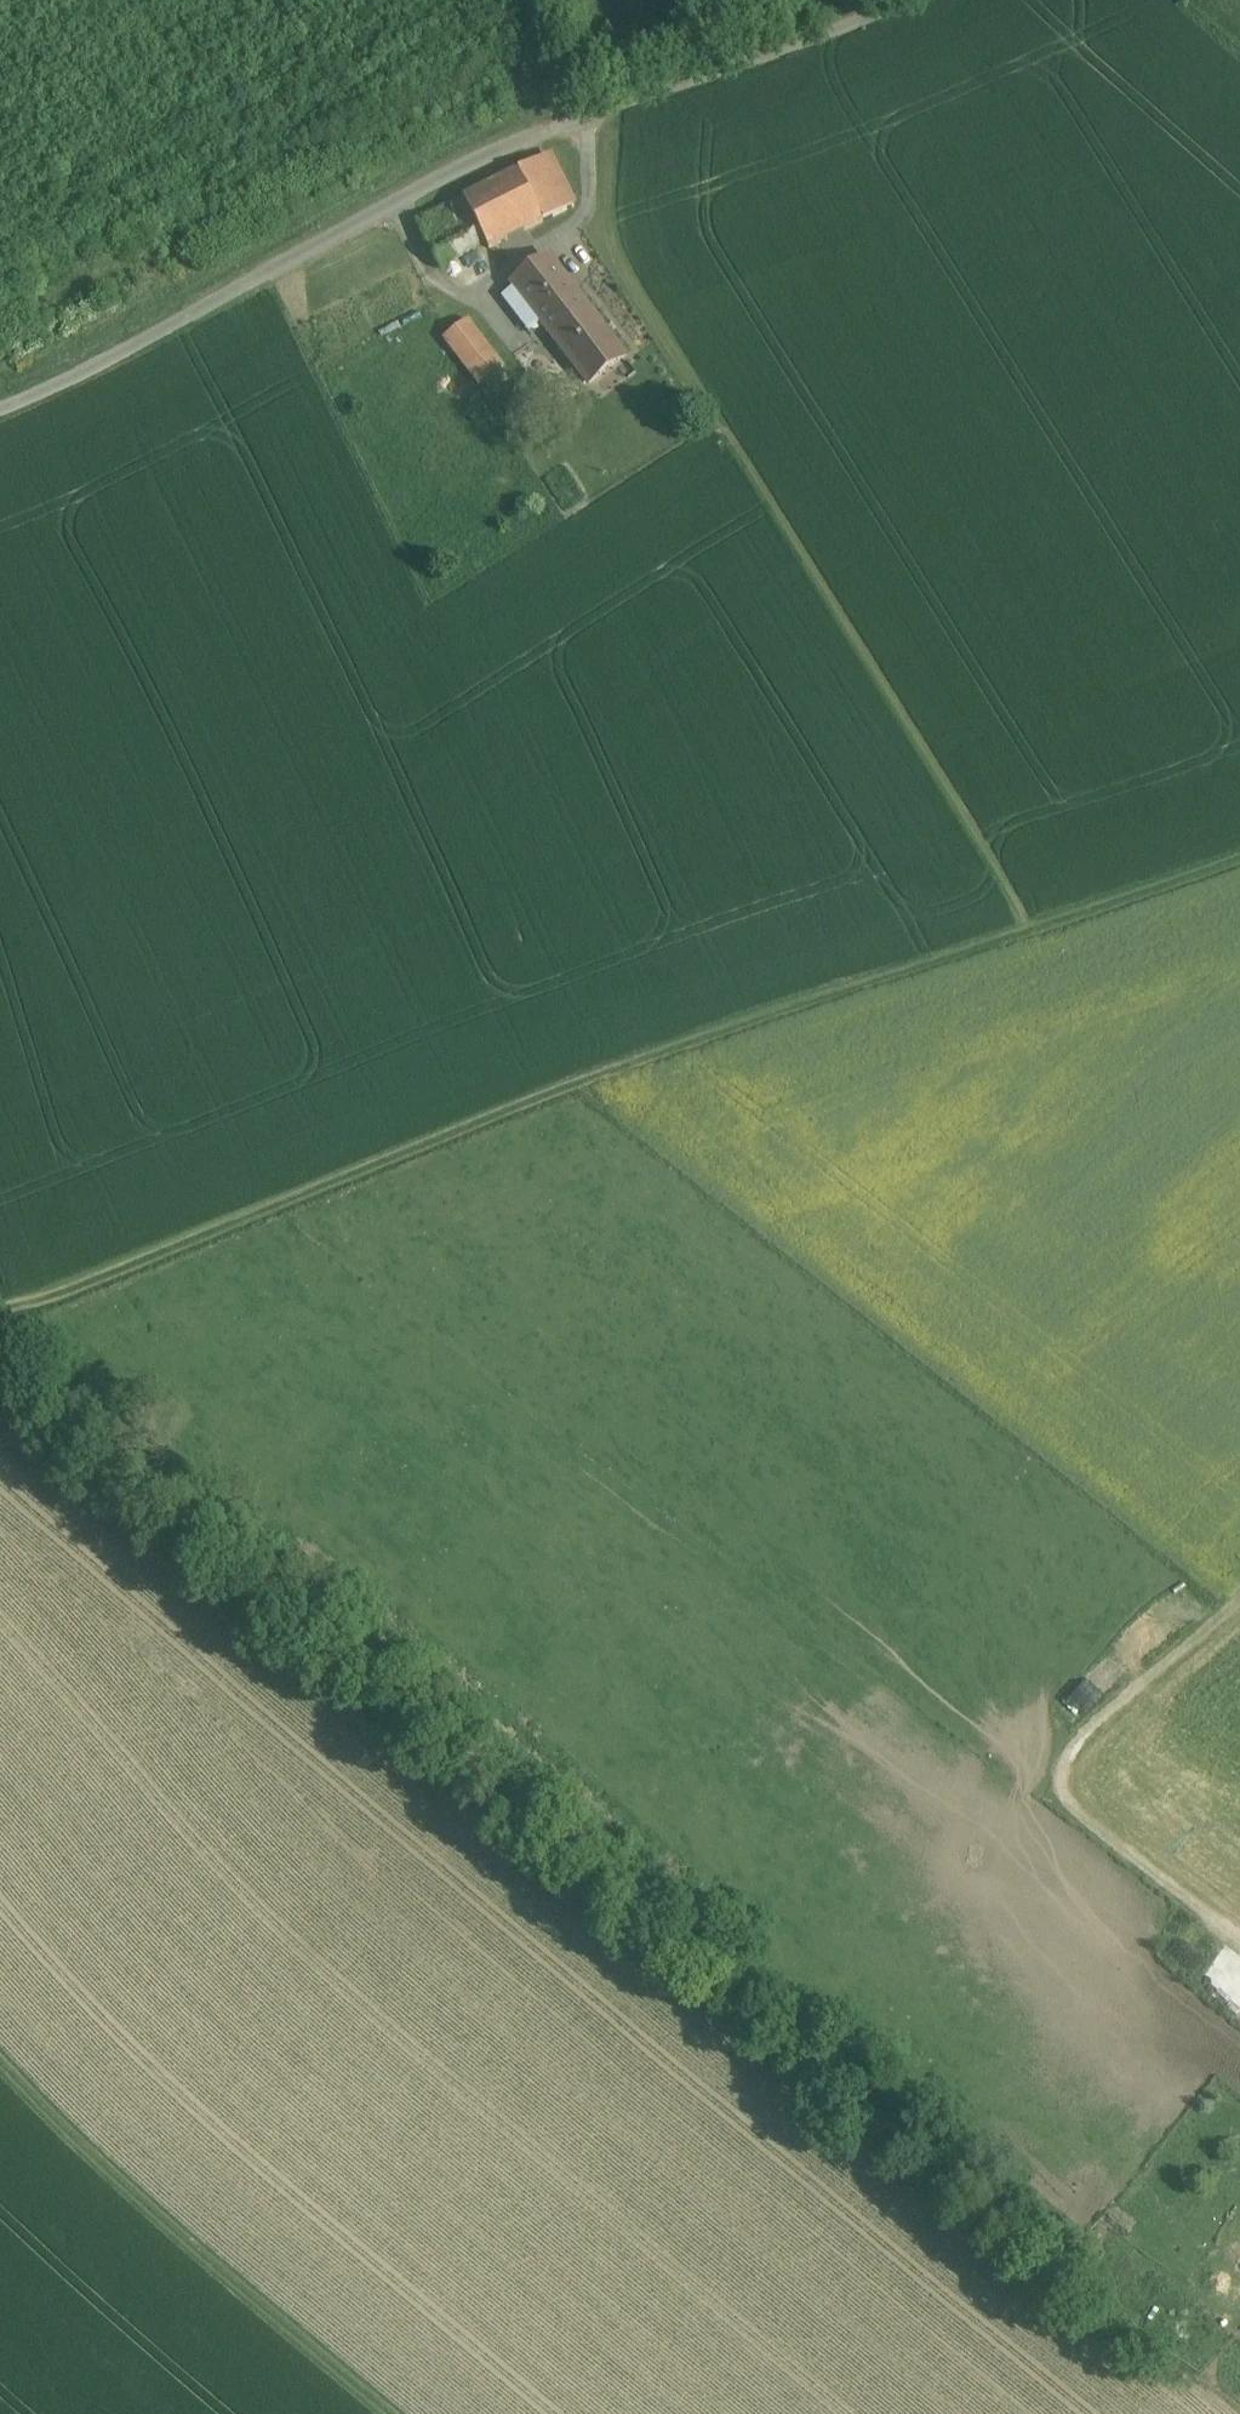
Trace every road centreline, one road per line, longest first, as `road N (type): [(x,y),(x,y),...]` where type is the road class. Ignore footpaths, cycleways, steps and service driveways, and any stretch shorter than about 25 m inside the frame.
road 1 (track): [(0,1319),(771,1007),(1239,857)]
road 2 (track): [(929,0),(855,36),(531,143),(0,412)]
road 3 (track): [(397,2413),(188,2242),(0,2067)]
road 4 (track): [(395,211),(434,280),(459,286),(587,214),(588,125)]

